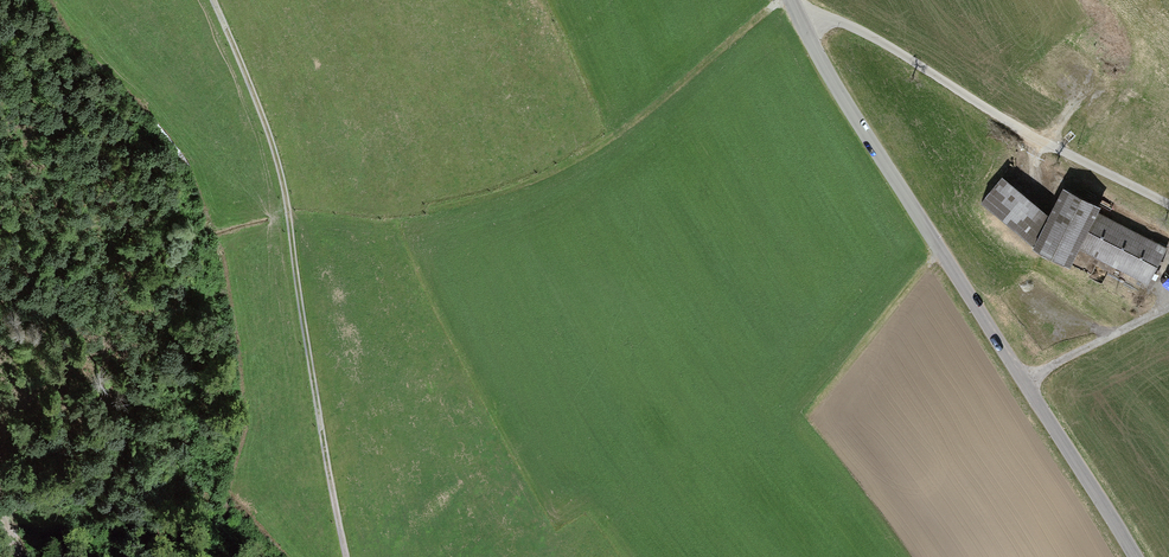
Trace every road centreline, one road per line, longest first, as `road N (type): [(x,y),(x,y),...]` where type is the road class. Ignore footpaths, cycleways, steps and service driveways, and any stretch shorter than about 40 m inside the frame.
road 1 (tertiary): [(1137,556),(790,0)]
road 2 (track): [(215,0),(270,137),(352,556)]
road 3 (track): [(803,27),(850,24),(1015,126),(1168,205)]
road 4 (track): [(1026,381),(1168,304)]

